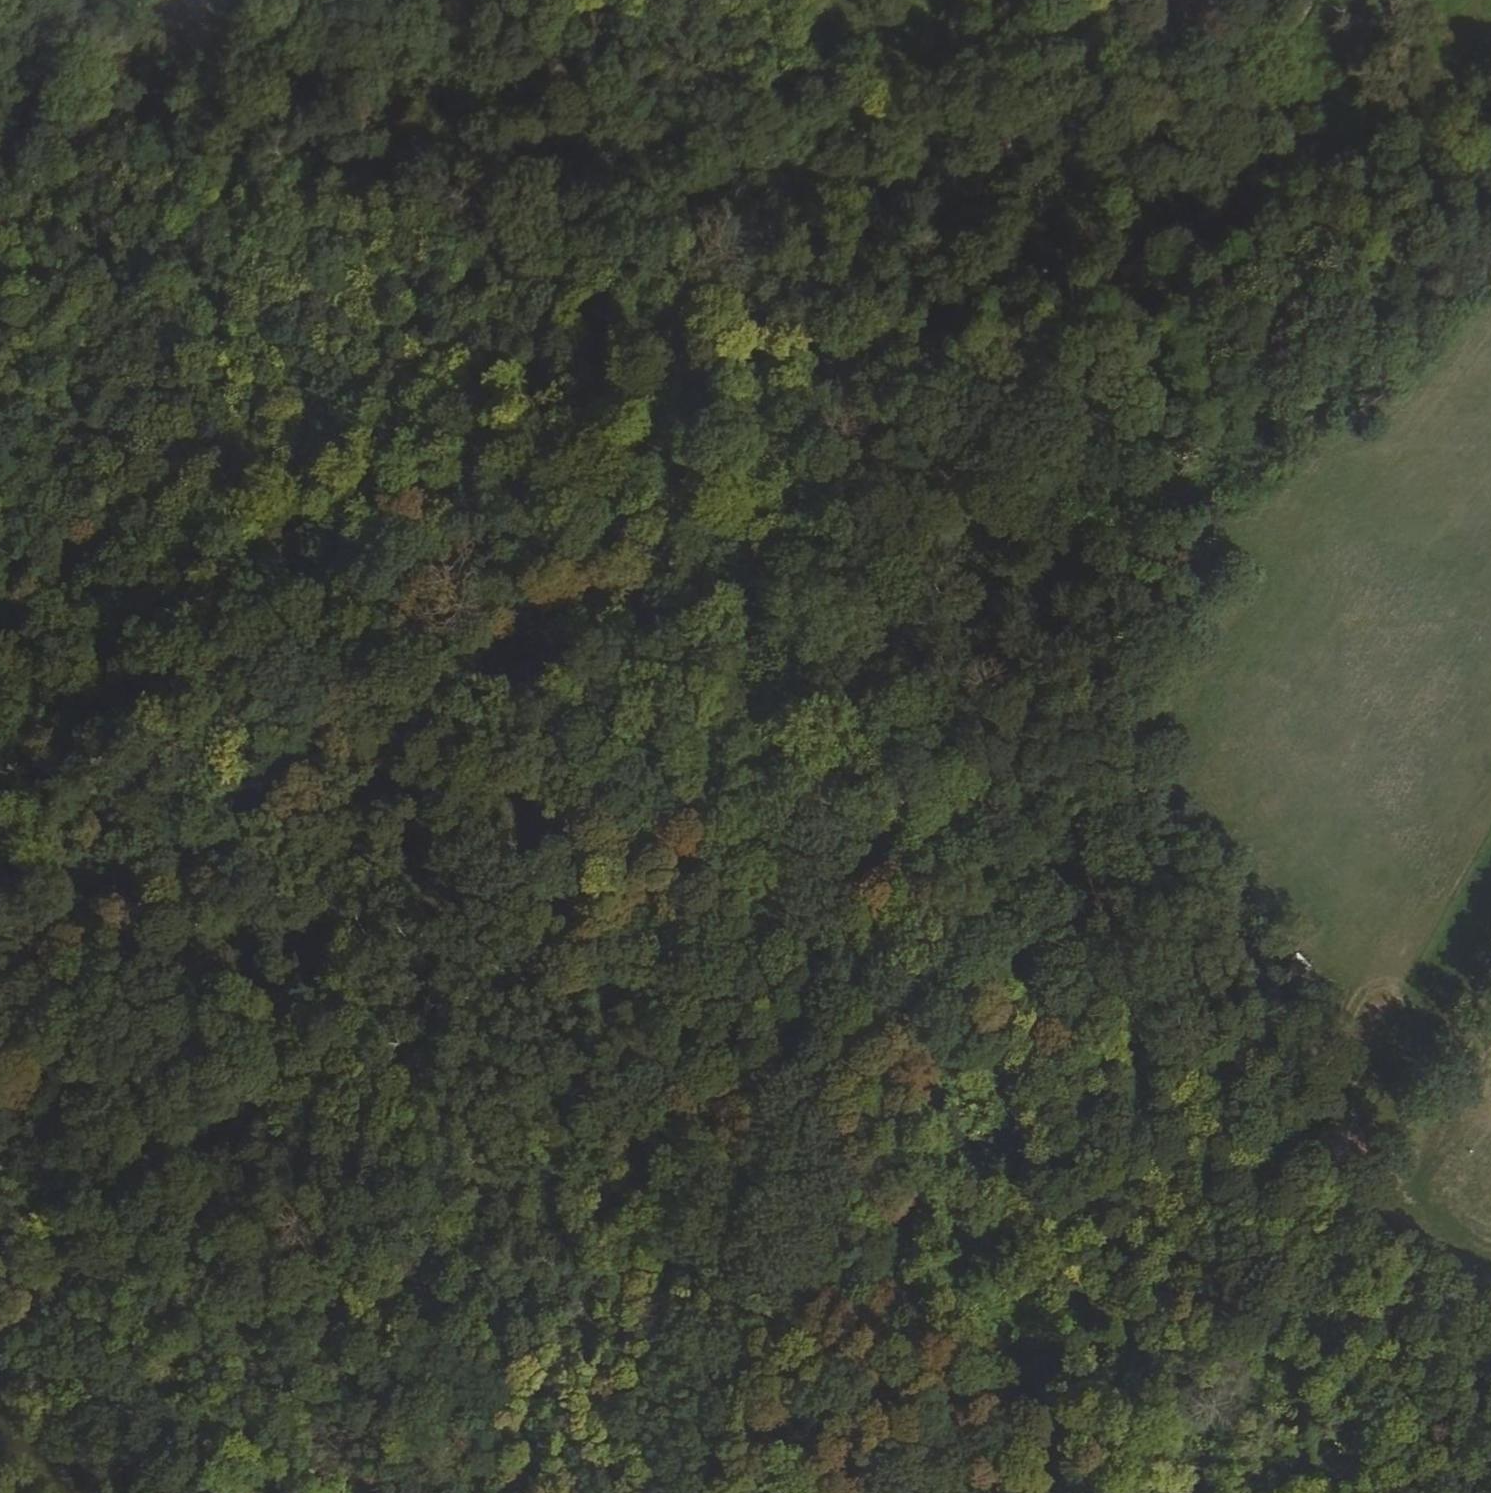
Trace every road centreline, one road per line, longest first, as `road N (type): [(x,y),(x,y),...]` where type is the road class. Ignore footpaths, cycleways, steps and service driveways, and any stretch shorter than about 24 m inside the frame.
road 1 (track): [(1280,0),(1267,40),(1182,57),(1148,151),(1151,204),(1123,249)]

